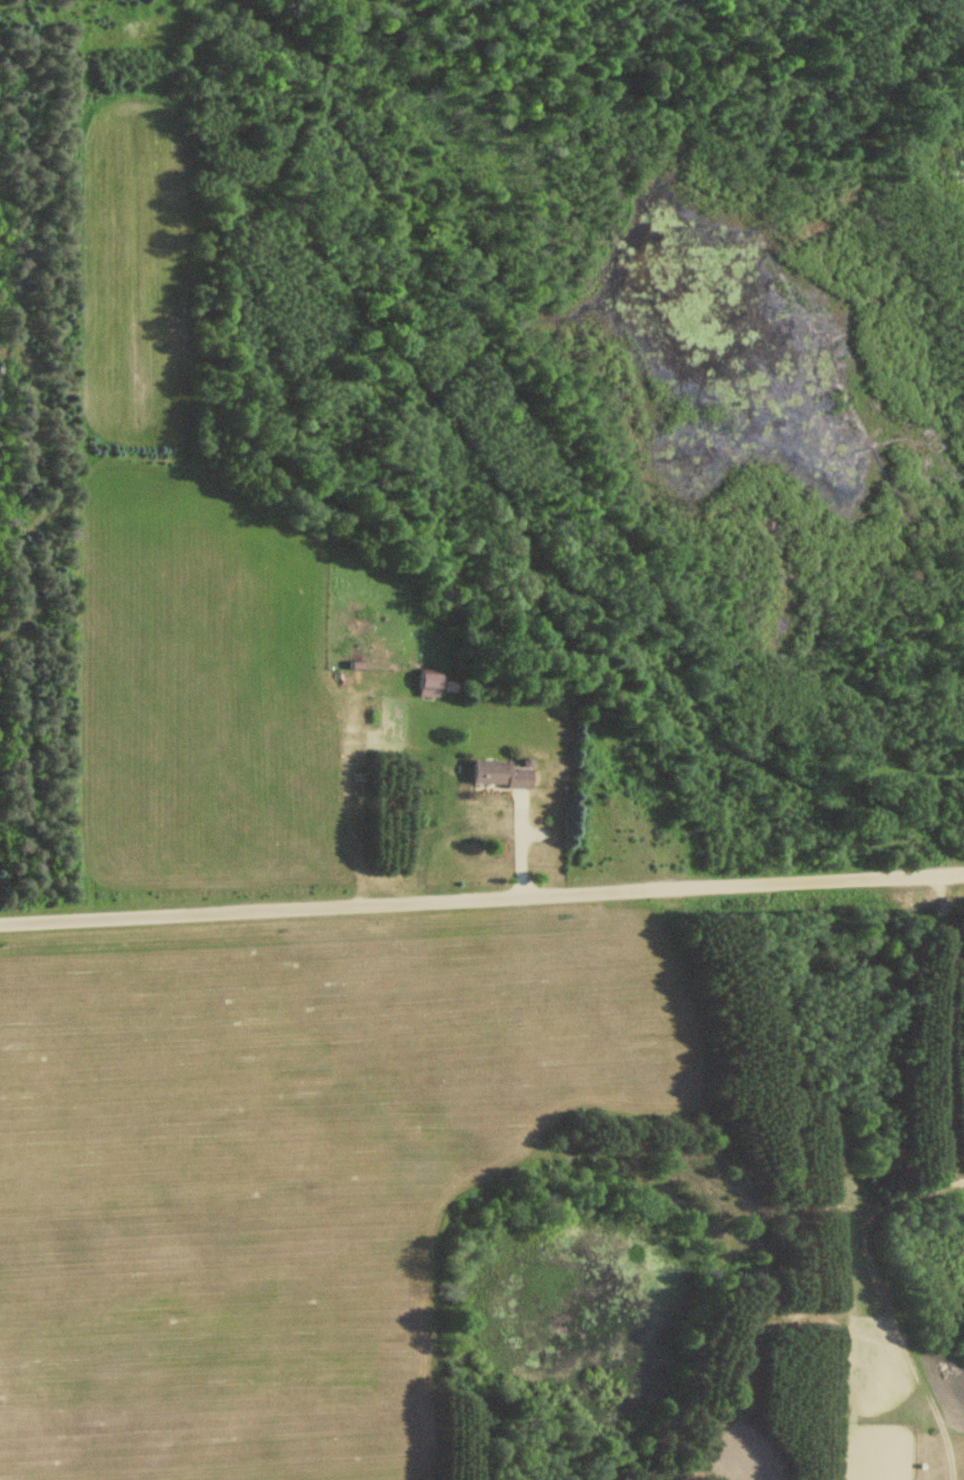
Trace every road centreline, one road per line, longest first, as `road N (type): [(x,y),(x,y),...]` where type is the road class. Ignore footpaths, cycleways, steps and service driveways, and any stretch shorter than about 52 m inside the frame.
road 1 (residential): [(963,872),(0,919)]

